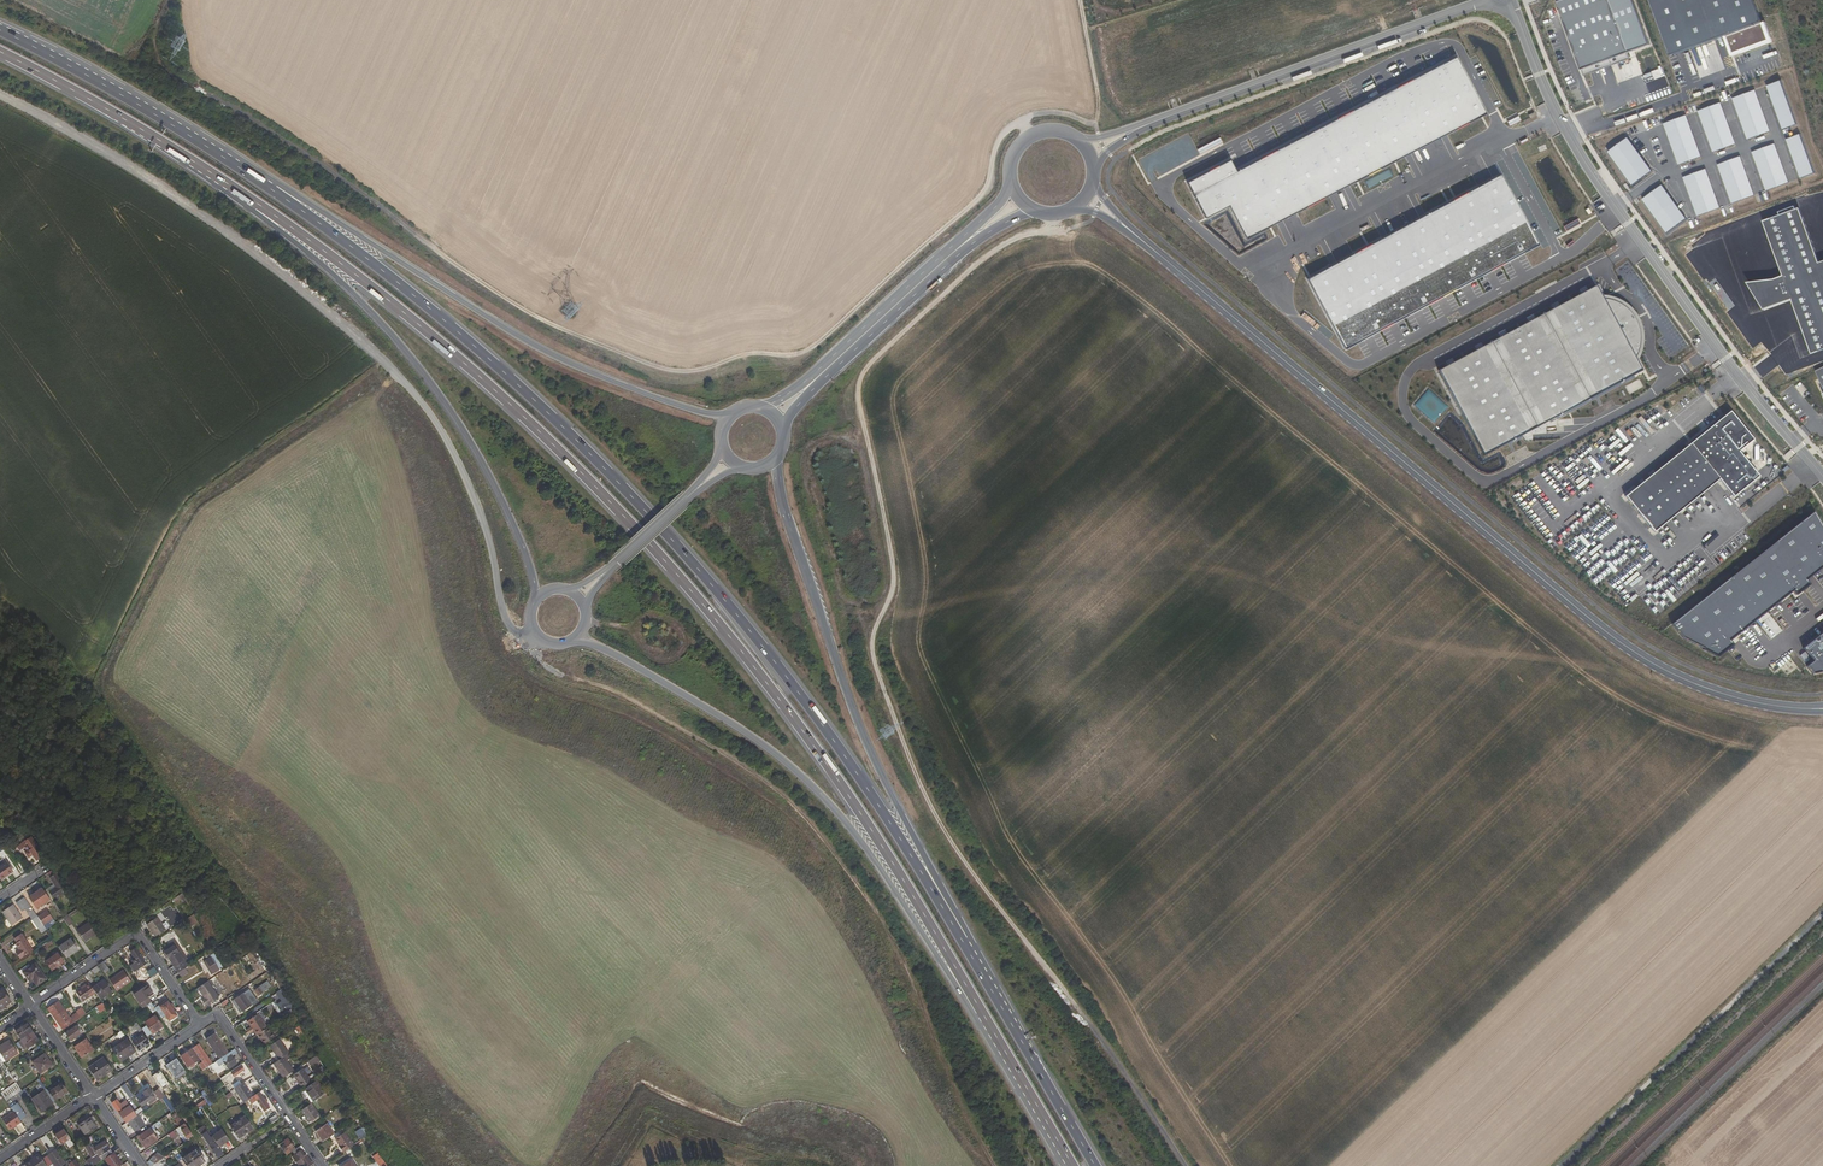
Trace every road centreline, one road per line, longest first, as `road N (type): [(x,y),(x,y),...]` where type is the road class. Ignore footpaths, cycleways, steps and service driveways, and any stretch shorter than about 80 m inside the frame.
road 1 (track): [(1052,214),(983,253),(840,379),(816,414),(829,429),(854,598),(926,800),(1184,1165)]
road 2 (track): [(1030,139),(1021,125),(1002,134),(981,196),(805,354),(750,353),(710,372),(677,376),(493,298),(283,141),(182,82),(158,60),(156,35),(170,0)]
road 3 (trunk): [(257,205),(482,379),(635,528),(792,717),(889,857),(978,1009)]
road 4 (trunk): [(965,941),(803,696),(643,509),(479,348),(274,188)]
road 5 (tertiary): [(1124,227),(1623,644),(1724,694),(1807,709)]
road 6 (track): [(0,95),(118,158),(246,246),(392,369),(428,412),(470,486),(506,618),(518,633),(535,633)]
road 7 (track): [(542,640),(537,656),(550,669),(616,691),(740,764),(806,817),(897,946),(993,1165)]
road 8 (residential): [(1822,478),(1601,186),(1558,115),(1509,0)]
road 9 (trunk): [(576,638),(719,716),(821,793),(978,1009)]
road 10 (trunk): [(965,941),(860,732),(792,531),(778,456)]
road 11 (trunk): [(731,413),(647,395),(539,347),(274,188)]
road 12 (trunk): [(257,205),(260,217),(349,288),(447,404),(492,479),(537,597)]
road 13 (track): [(1558,1165),(1822,911)]
road 14 (unclassified): [(1145,124),(1481,0)]
road 15 (trunk): [(274,188),(0,31)]
road 16 (trunk): [(0,52),(257,205)]
road 17 (trunk): [(1095,1165),(965,941)]
road 18 (residential): [(199,1024),(137,936),(31,1006)]
road 19 (tertiary): [(983,229),(812,382)]
road 20 (residential): [(321,1165),(221,1019),(199,1024)]
road 21 (trunk): [(978,1009),(1071,1165)]
road 22 (residential): [(199,1024),(94,1098)]

